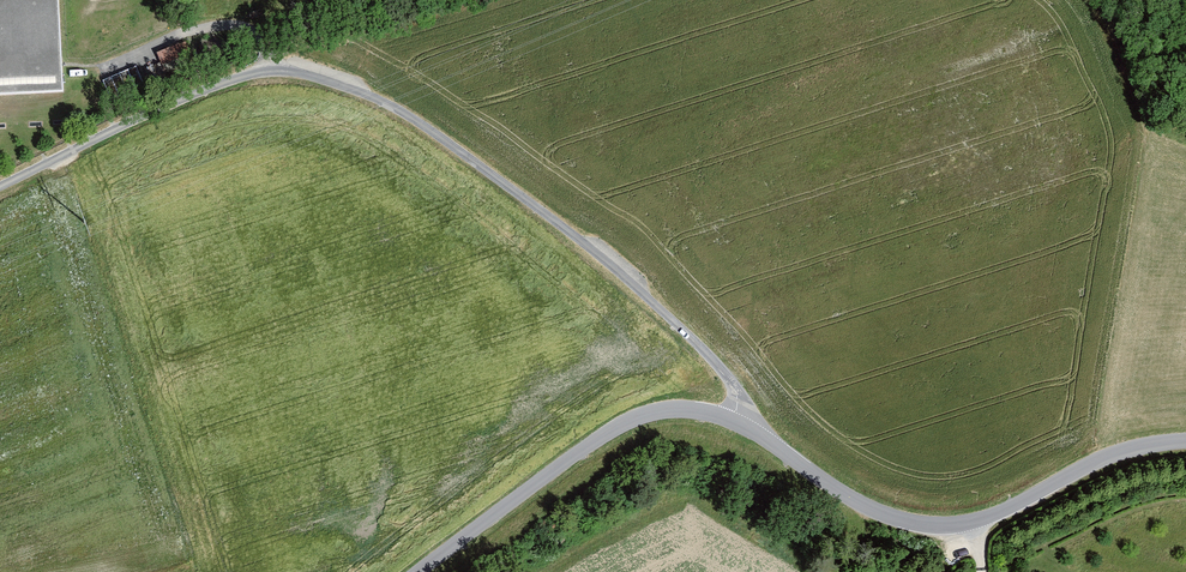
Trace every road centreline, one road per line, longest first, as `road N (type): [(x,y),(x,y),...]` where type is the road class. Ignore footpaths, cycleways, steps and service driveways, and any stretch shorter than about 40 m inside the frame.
road 1 (unclassified): [(0,185),(222,83),(273,72),(335,83),(414,119),(579,240),(733,384),(734,420)]
road 2 (tertiary): [(734,420),(865,505),(923,524),(976,521),(1099,459),(1185,440)]
road 3 (tertiary): [(419,571),(614,429),(672,409),(734,420)]

